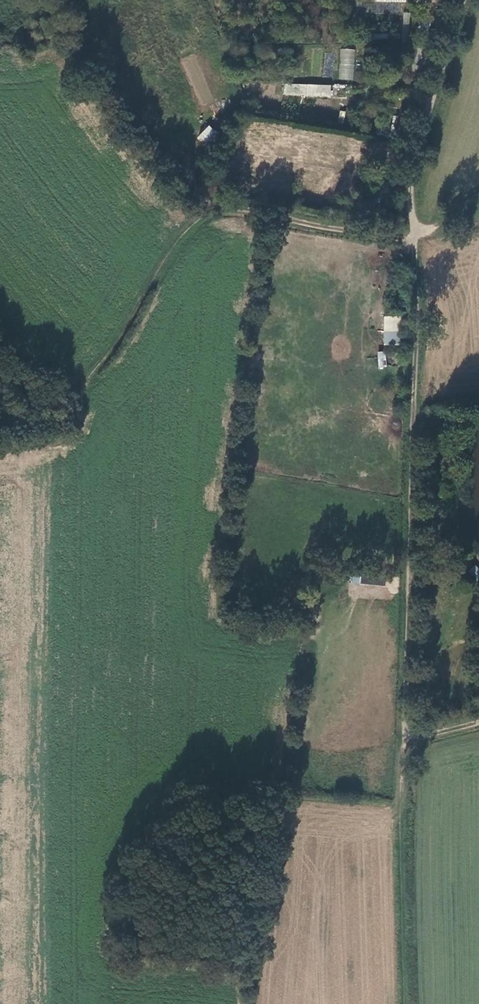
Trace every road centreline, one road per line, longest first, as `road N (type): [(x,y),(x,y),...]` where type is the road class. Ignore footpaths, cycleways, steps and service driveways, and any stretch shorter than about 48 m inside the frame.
road 1 (track): [(463,0),(410,179),(406,740)]
road 2 (track): [(80,392),(194,218),(220,210),(393,237),(478,203)]
road 3 (track): [(408,1003),(406,740)]

